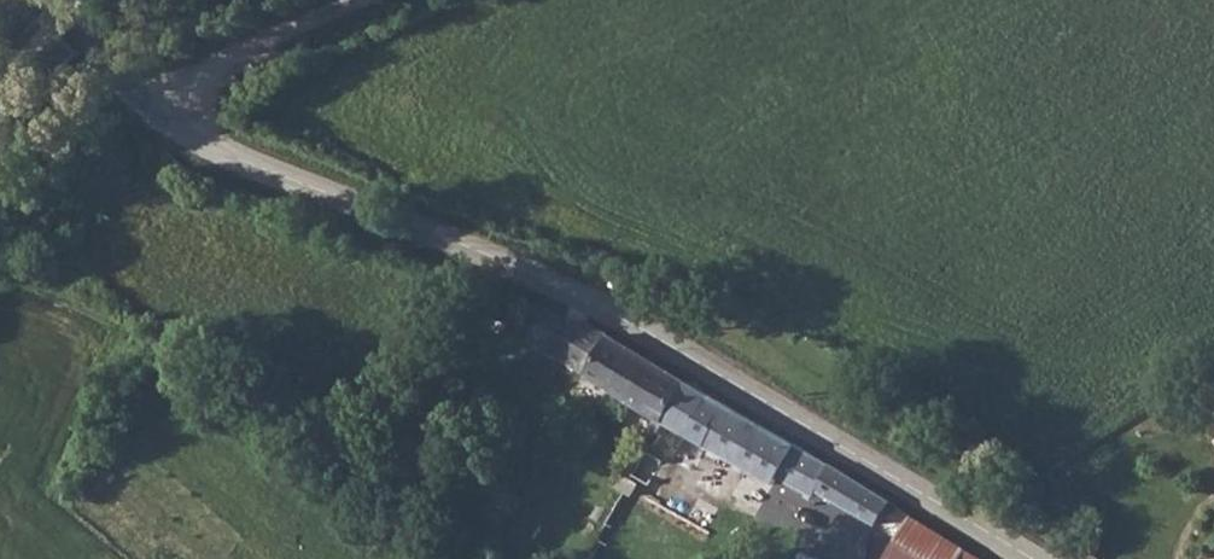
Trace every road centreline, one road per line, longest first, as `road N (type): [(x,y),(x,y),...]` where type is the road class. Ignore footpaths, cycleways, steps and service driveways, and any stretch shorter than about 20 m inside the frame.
road 1 (tertiary): [(22,0),(202,143),(642,327),(1032,558)]
road 2 (track): [(359,0),(244,49),(162,117)]

